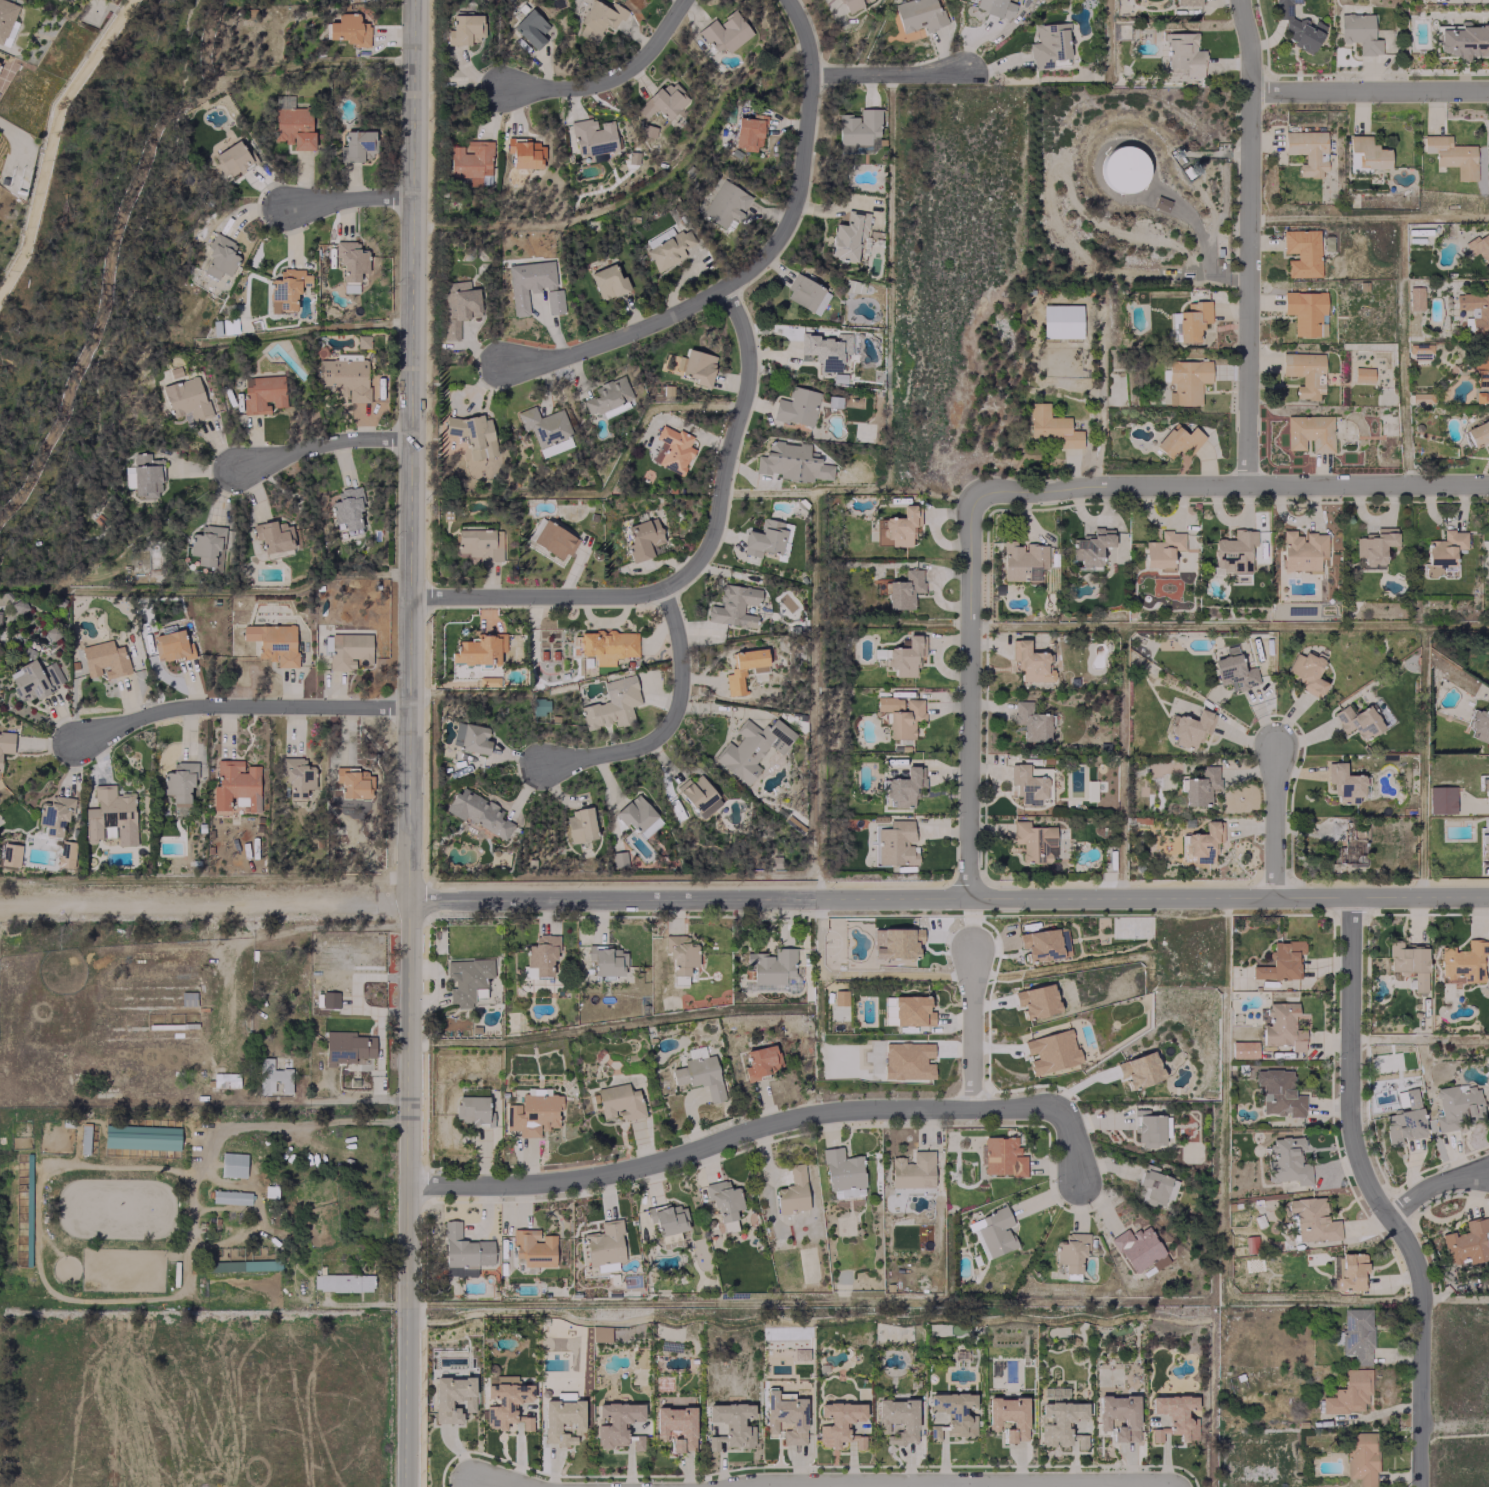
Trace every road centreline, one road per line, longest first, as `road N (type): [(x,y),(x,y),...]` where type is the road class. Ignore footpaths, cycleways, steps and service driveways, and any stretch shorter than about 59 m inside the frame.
road 1 (residential): [(414,0),(403,1486)]
road 2 (residential): [(407,901),(1488,896)]
road 3 (residential): [(405,1183),(565,1179),(638,1166),(815,1113),(1055,1111)]
road 4 (residential): [(1346,896),(1348,1115),(1366,1182),(1416,1271),(1418,1486)]
road 5 (residential): [(721,288),(740,325),(748,373),(714,524),(689,570),(663,589),(408,597)]
road 6 (residential): [(786,0),(805,42),(807,110),(795,201),(768,251),(665,317),(554,358),(500,364)]
road 7 (residential): [(975,498),(997,489),(1095,486),(1488,484)]
road 8 (residential): [(1240,0),(1249,93),(1245,485)]
road 9 (residential): [(716,1486),(807,1480),(1102,1480),(1151,1486)]
road 10 (residential): [(975,498),(966,896)]
road 11 (residential): [(408,706),(184,707),(78,744)]
road 12 (residential): [(663,589),(680,661),(671,719),(635,749),(539,766)]
road 13 (residential): [(1249,93),(1488,91)]
road 14 (track): [(407,1120),(237,1125),(213,1136),(205,1158)]
road 15 (residential): [(689,0),(638,64),(607,81),(505,90)]
road 16 (residential): [(413,439),(350,440),(239,469)]
road 17 (residential): [(970,1109),(970,948)]
road 18 (residential): [(809,73),(968,67)]
road 19 (residential): [(1279,744),(1272,896)]
road 20 (residential): [(413,199),(287,203)]

